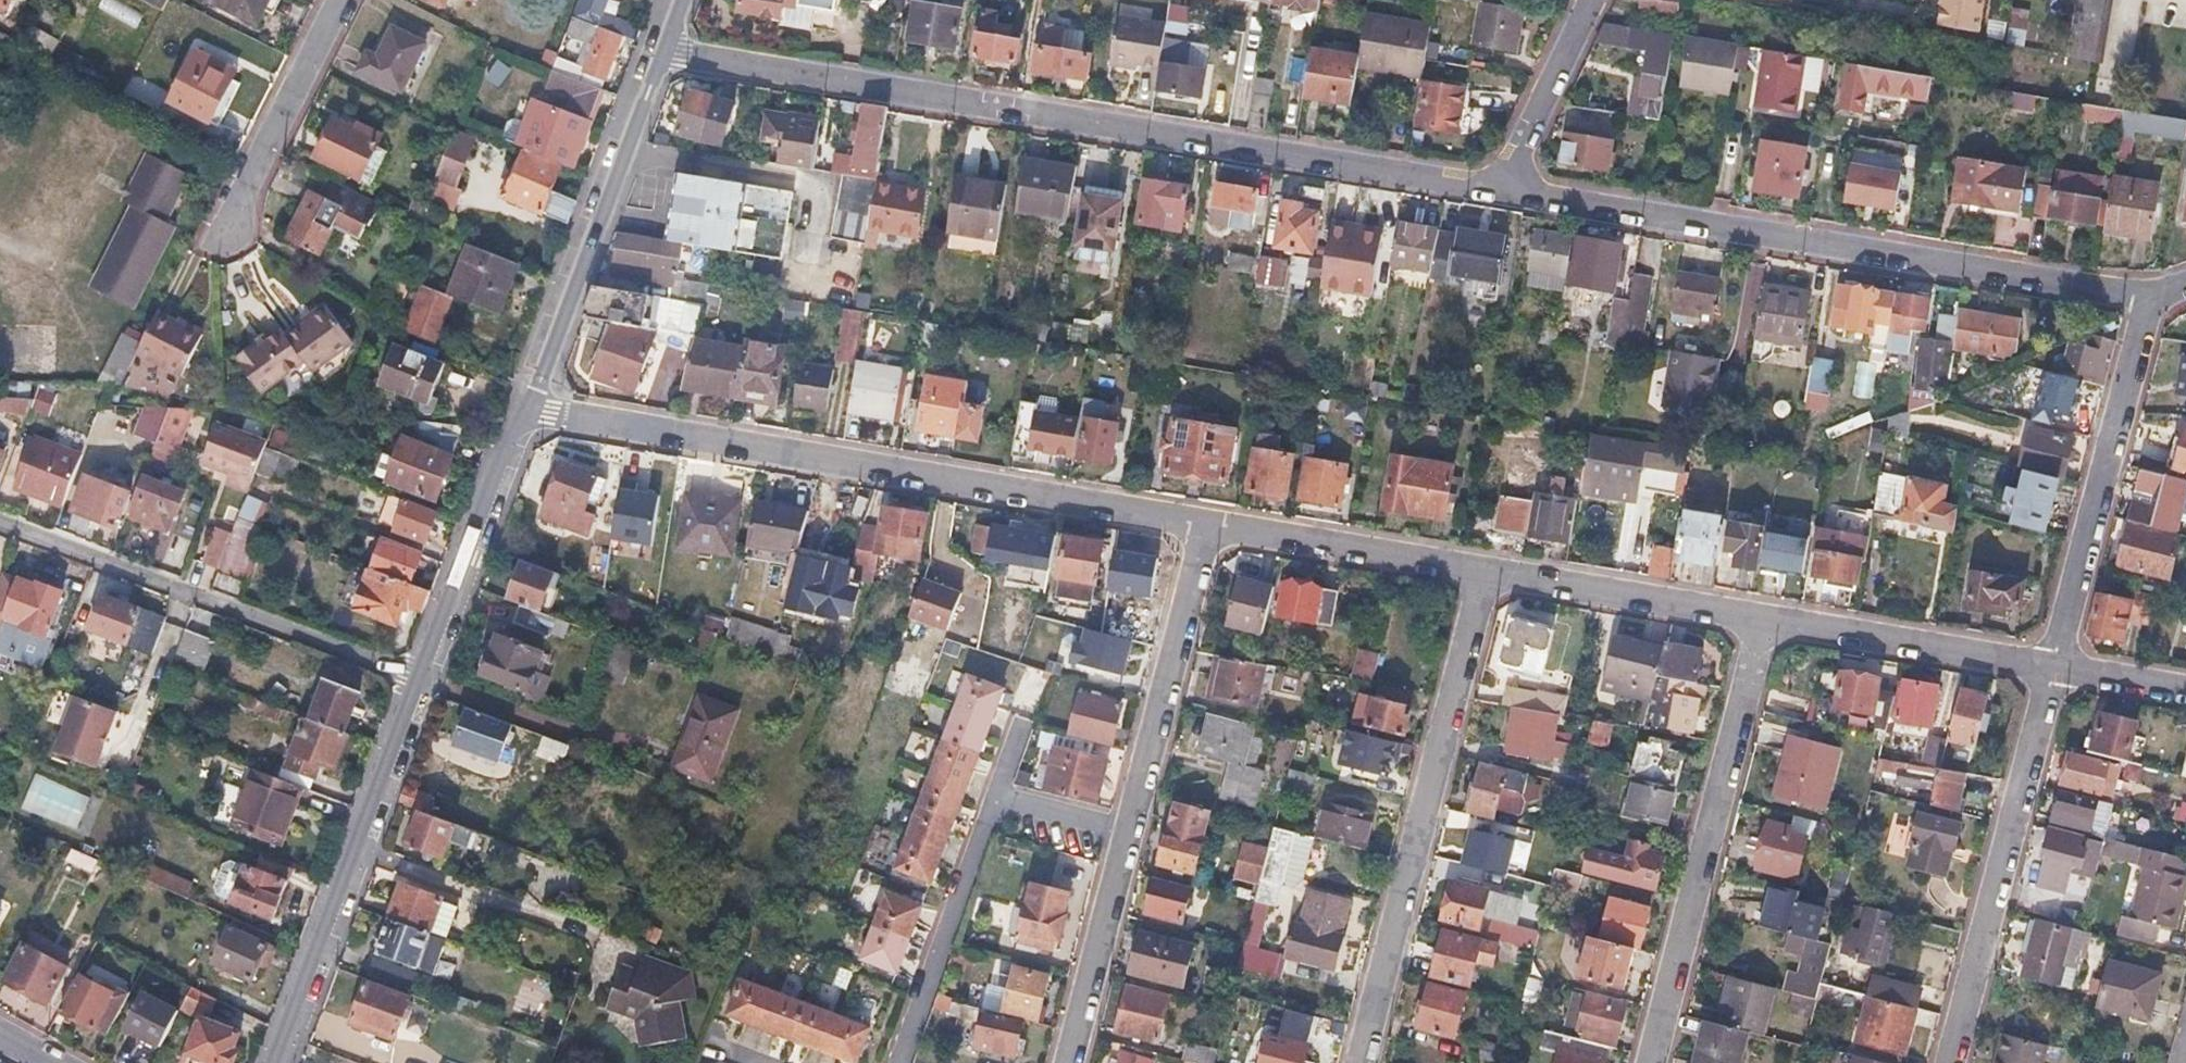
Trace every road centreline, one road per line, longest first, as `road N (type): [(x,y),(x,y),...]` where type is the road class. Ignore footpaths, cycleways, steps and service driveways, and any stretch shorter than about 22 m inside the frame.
road 1 (residential): [(660,51),(1497,190)]
road 2 (residential): [(526,404),(1205,523)]
road 3 (residential): [(1497,190),(2142,291)]
road 4 (residential): [(1483,569),(1359,1062)]
road 5 (residential): [(1763,616),(1648,1062)]
road 6 (residential): [(419,681),(0,520)]
road 7 (residential): [(1948,1062),(2051,665)]
road 8 (residential): [(419,681),(279,1062)]
road 9 (residential): [(2051,665),(2142,291)]
road 10 (residential): [(660,51),(526,404)]
road 11 (residential): [(1205,523),(1125,833)]
road 12 (residential): [(526,404),(419,681)]
road 13 (residential): [(1763,616),(2051,665)]
road 14 (residential): [(1483,569),(1763,616)]
road 15 (residential): [(1205,523),(1483,569)]
road 16 (residential): [(898,1062),(992,804)]
road 17 (residential): [(220,220),(333,0)]
road 18 (residential): [(1125,833),(1066,1062)]
road 19 (residential): [(1497,190),(1588,0)]
road 20 (residential): [(2051,665),(2185,691)]
road 21 (residential): [(992,804),(1125,833)]

